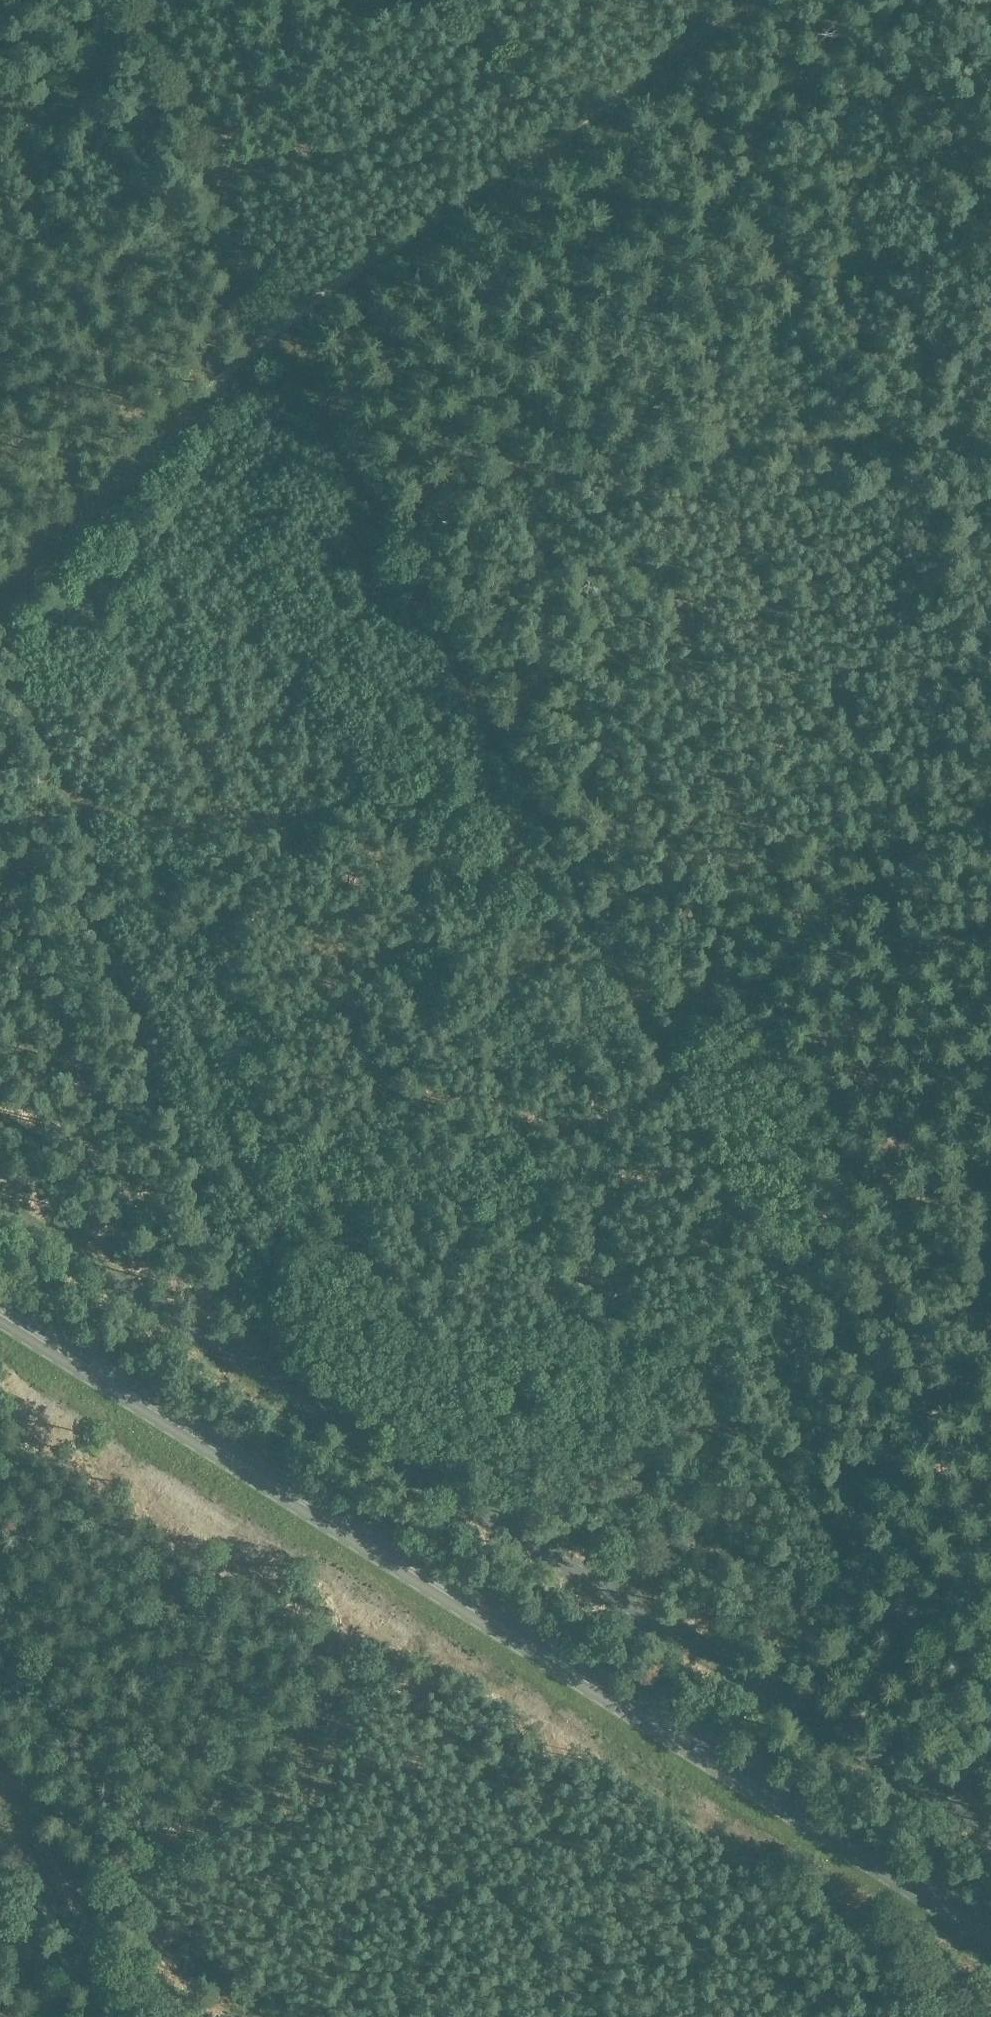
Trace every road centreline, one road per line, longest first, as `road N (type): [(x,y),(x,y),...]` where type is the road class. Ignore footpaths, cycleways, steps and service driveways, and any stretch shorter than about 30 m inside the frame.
road 1 (track): [(109,0),(990,1684)]
road 2 (primary): [(990,1934),(0,1312)]
road 3 (unclassified): [(990,1833),(0,1213)]
road 4 (track): [(745,0),(281,325),(0,601)]
road 5 (track): [(0,635),(61,783),(89,806),(206,834),(279,828),(386,802),(465,803),(536,819)]
road 6 (track): [(0,1777),(137,2016)]
road 7 (track): [(867,1453),(990,1349)]

